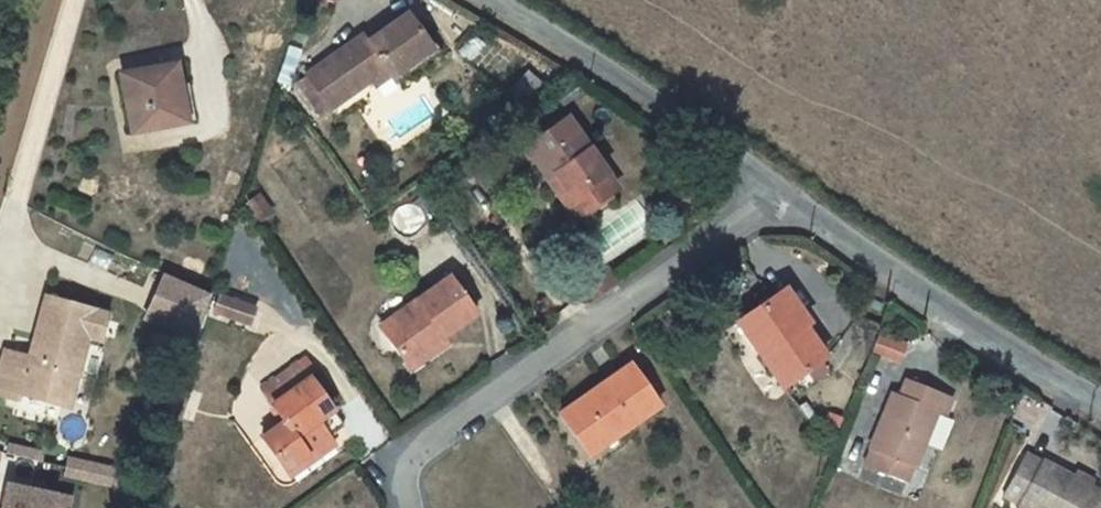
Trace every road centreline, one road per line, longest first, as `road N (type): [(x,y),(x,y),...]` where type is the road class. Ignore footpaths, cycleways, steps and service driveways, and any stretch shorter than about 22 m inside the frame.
road 1 (residential): [(779,191),(423,446),(404,473),(408,507)]
road 2 (unclassified): [(1100,405),(779,191)]
road 3 (unclassified): [(779,191),(584,54),(486,0)]

